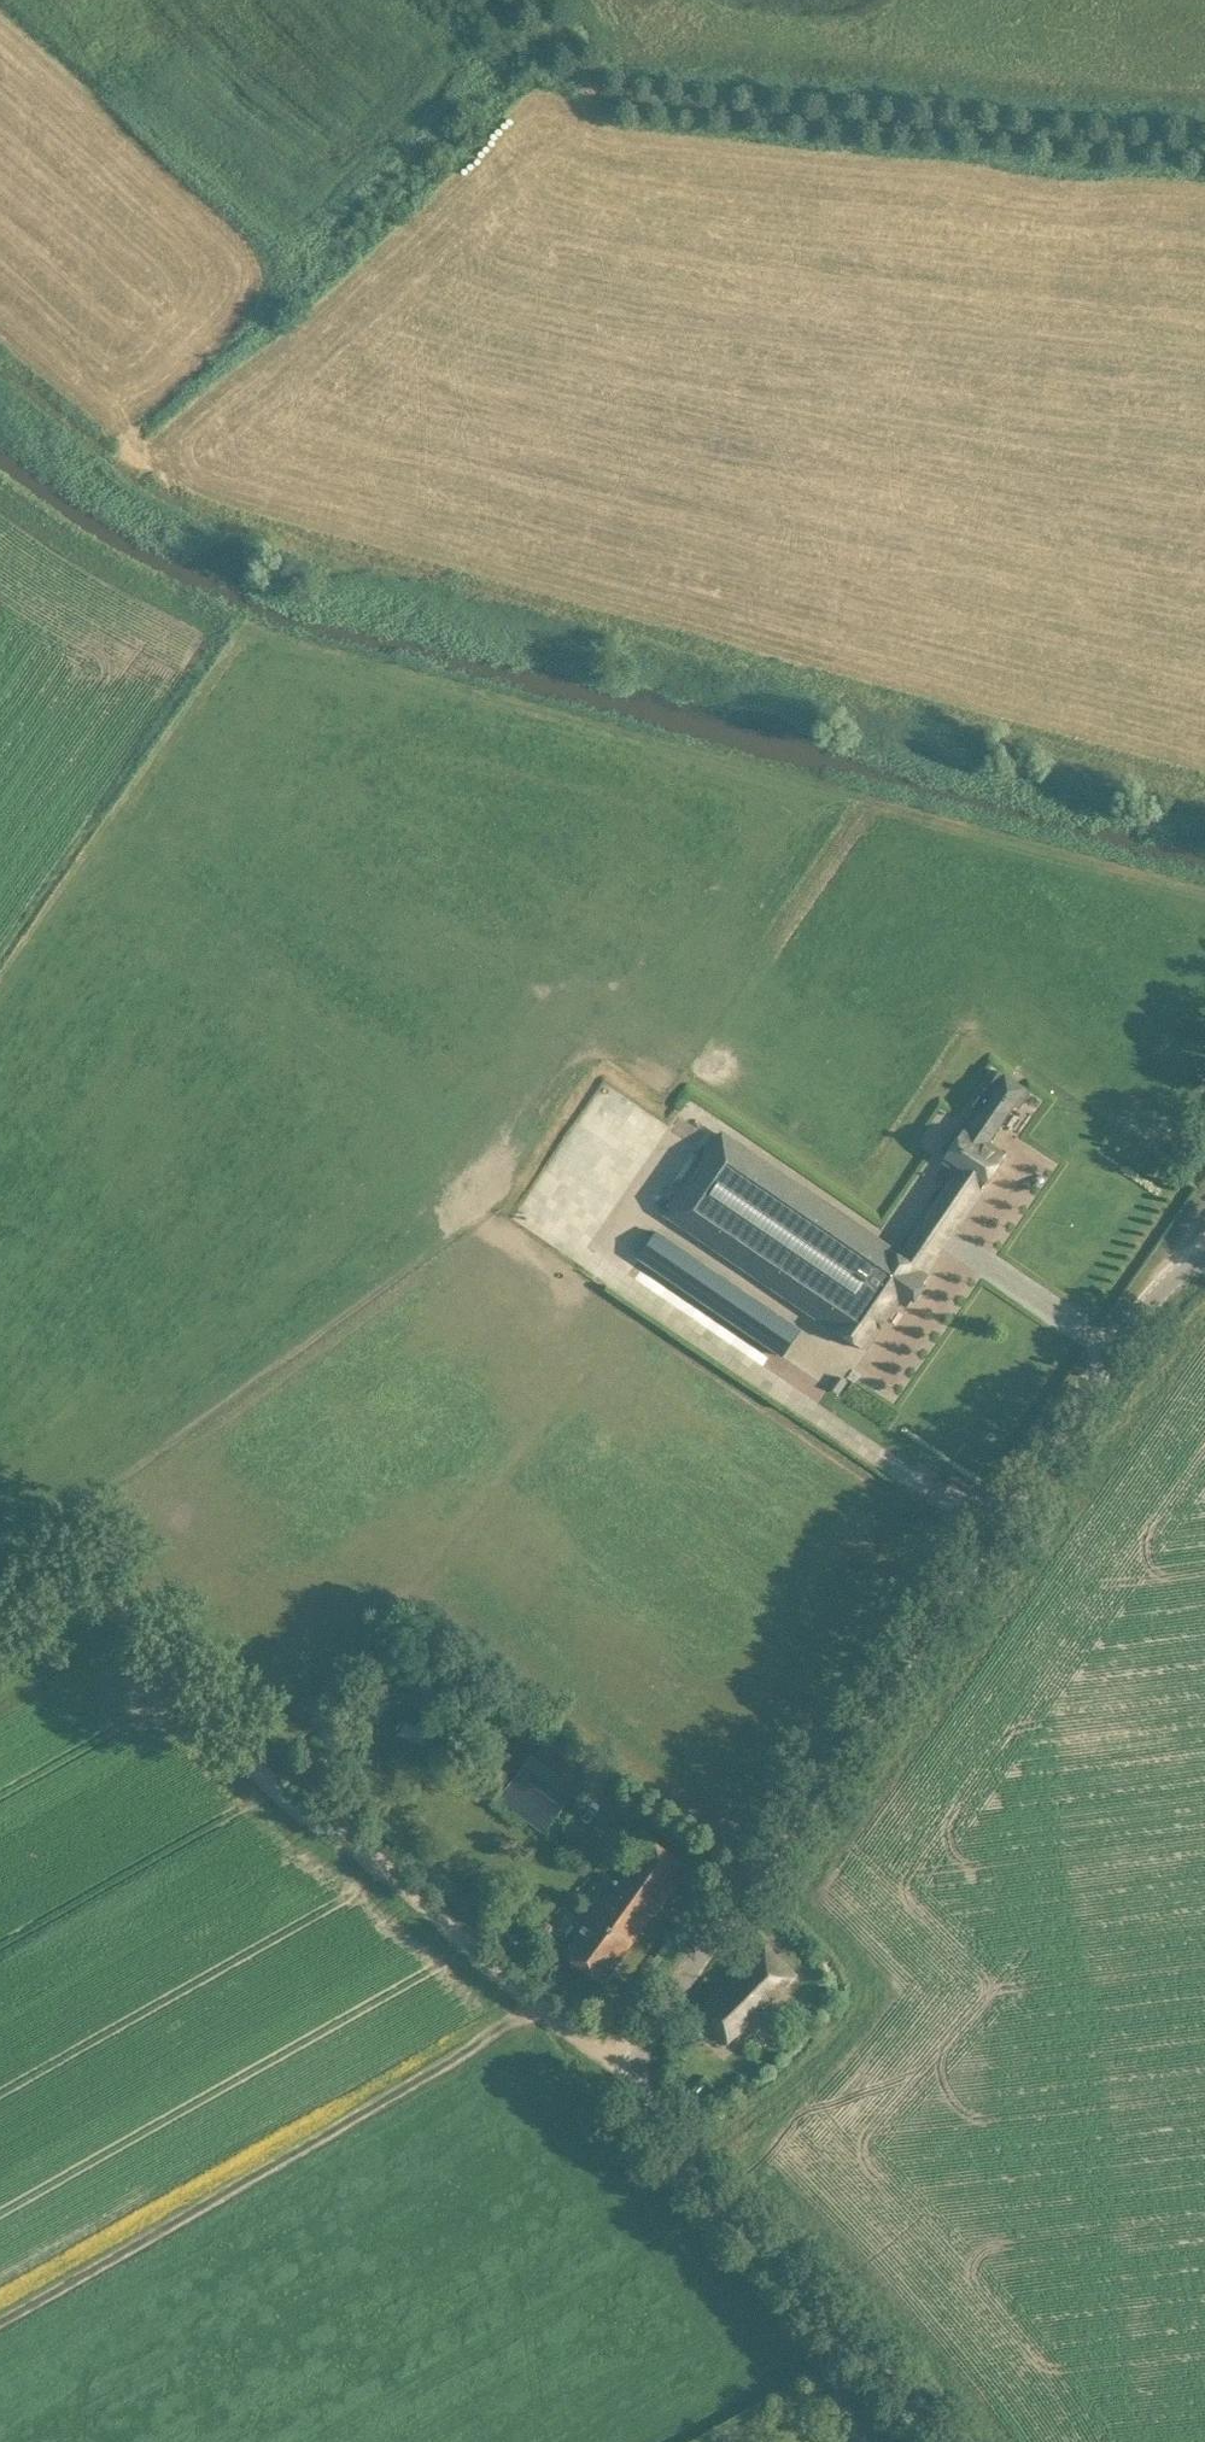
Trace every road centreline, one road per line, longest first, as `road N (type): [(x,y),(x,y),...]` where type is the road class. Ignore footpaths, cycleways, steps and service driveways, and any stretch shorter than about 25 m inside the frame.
road 1 (unclassified): [(933,2441),(723,2210),(619,2060),(748,1866),(1187,1265),(1204,1256)]
road 2 (track): [(0,374),(169,501),(323,552),(1204,789)]
road 3 (track): [(619,2060),(548,2011),(268,1776),(113,1601),(79,1588),(44,1595),(0,1629)]
road 4 (track): [(0,2311),(548,2011)]

